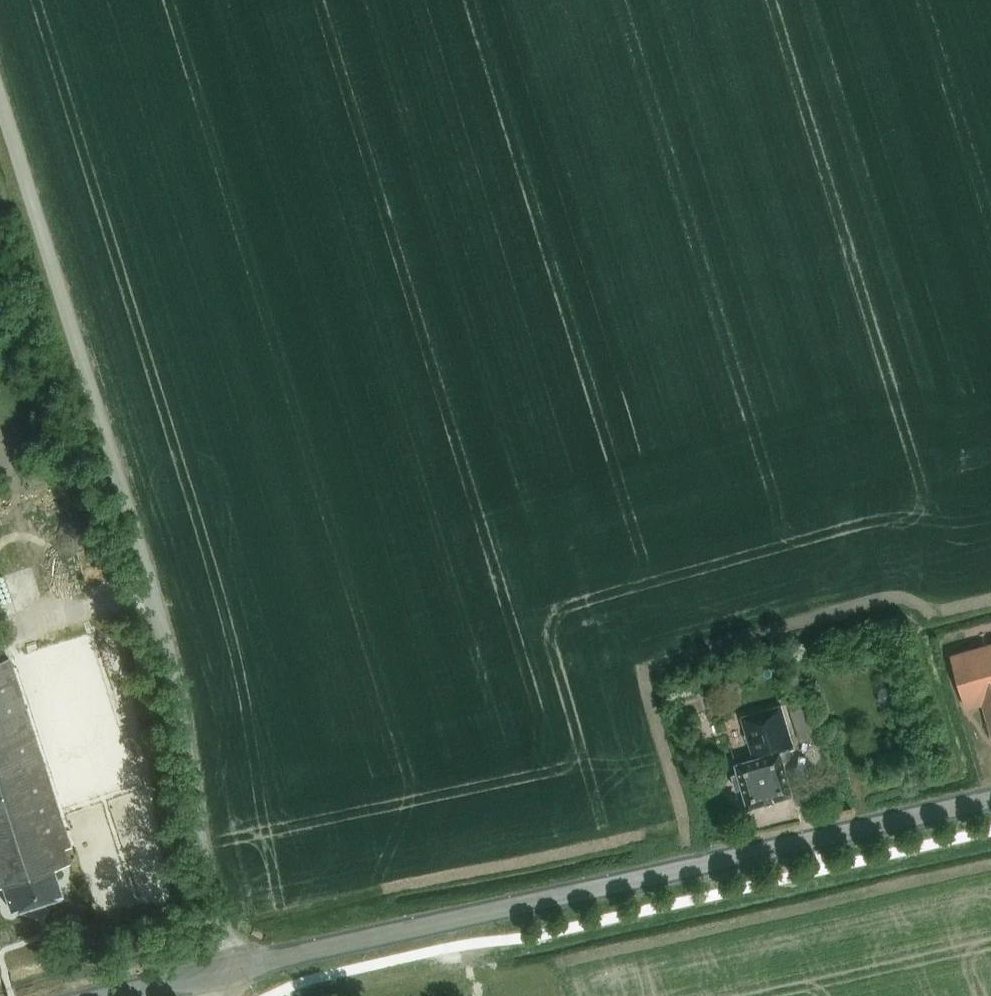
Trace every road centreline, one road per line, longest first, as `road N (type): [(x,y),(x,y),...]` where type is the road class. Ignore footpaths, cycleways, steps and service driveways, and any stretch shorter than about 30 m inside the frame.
road 1 (unclassified): [(219,969),(197,800),(153,590),(0,95)]
road 2 (secondary): [(219,969),(990,798)]
road 3 (secondary): [(102,995),(219,969)]

